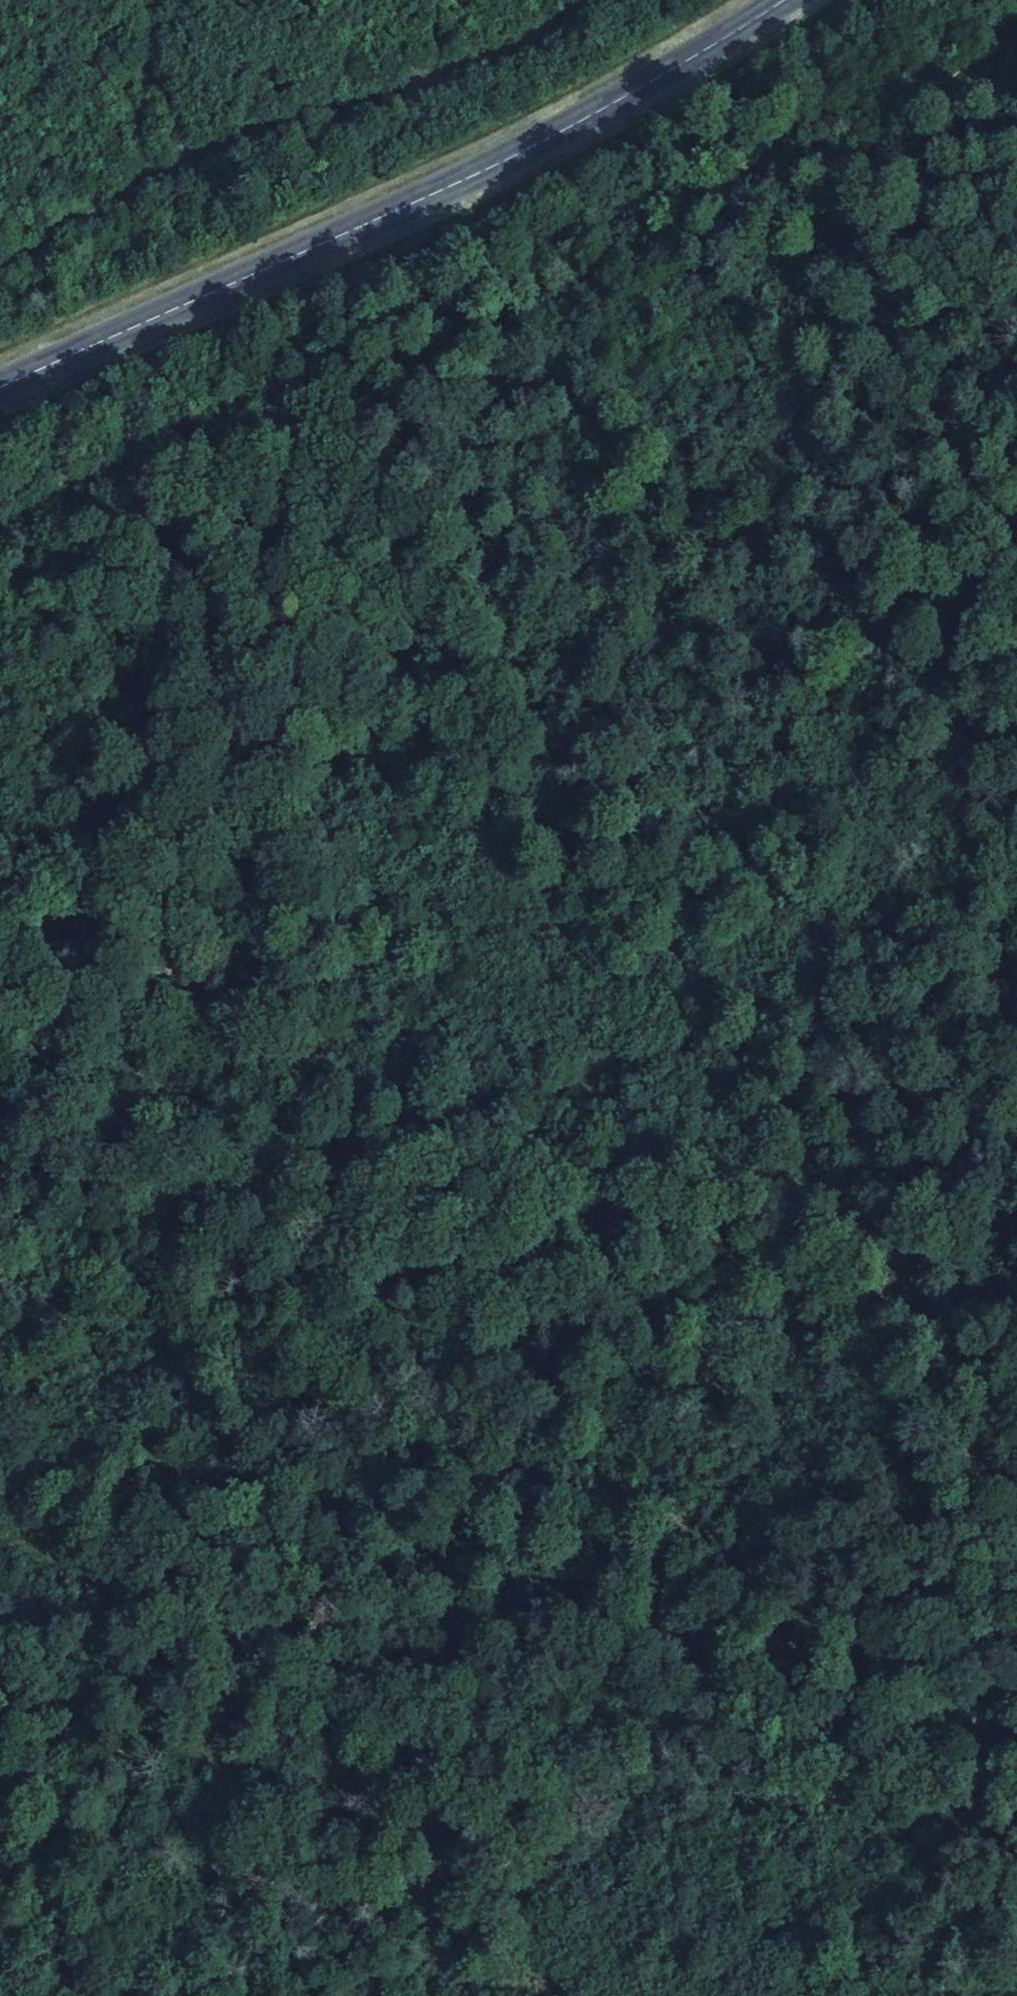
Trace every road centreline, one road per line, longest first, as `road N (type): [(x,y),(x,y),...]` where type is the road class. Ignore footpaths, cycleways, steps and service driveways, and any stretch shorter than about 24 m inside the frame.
road 1 (secondary): [(0,391),(494,165),(641,92),(787,0)]

